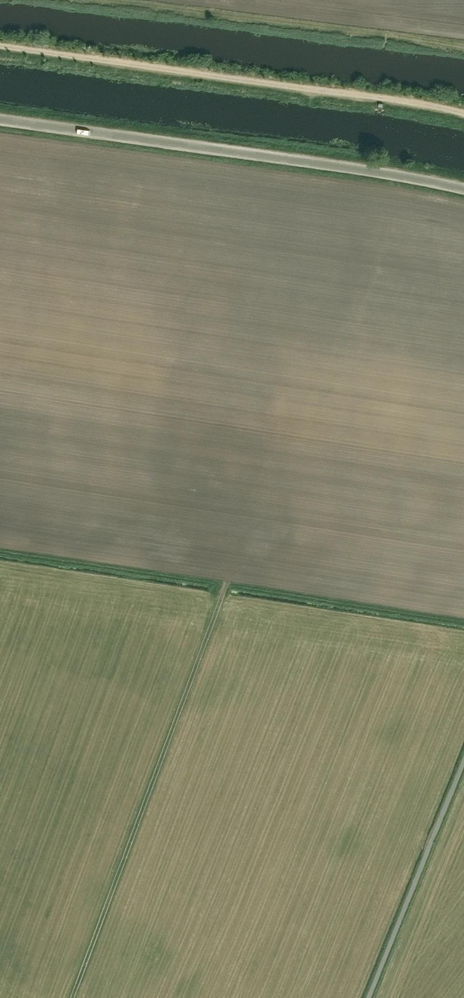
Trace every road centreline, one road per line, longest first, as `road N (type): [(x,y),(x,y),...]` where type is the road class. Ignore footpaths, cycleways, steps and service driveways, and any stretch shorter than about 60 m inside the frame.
road 1 (unclassified): [(0,119),(463,189)]
road 2 (track): [(463,113),(0,45)]
road 3 (track): [(71,997),(225,587)]
road 4 (track): [(108,0),(463,46)]

